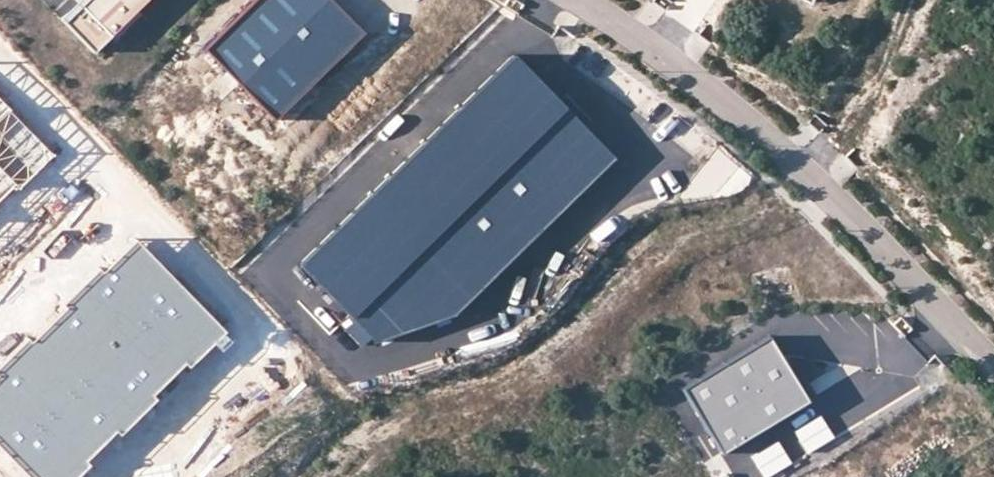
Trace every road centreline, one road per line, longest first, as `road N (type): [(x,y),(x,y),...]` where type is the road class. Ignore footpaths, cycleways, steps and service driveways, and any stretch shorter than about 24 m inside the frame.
road 1 (unclassified): [(577,0),(731,109),(837,201),(993,370)]

